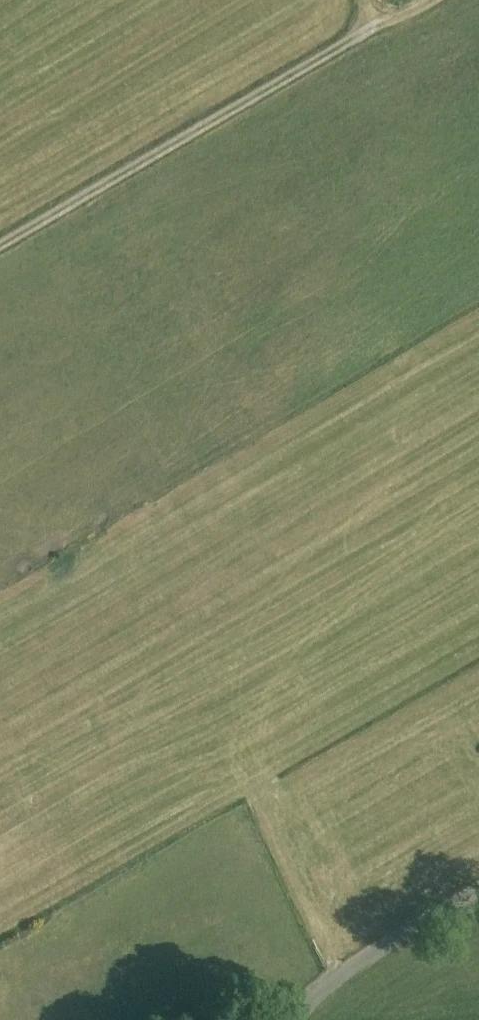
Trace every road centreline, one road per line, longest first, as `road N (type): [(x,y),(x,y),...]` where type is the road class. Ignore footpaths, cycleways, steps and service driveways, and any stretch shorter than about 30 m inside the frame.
road 1 (track): [(0,247),(412,0)]
road 2 (unclassified): [(285,1019),(362,956),(478,888)]

